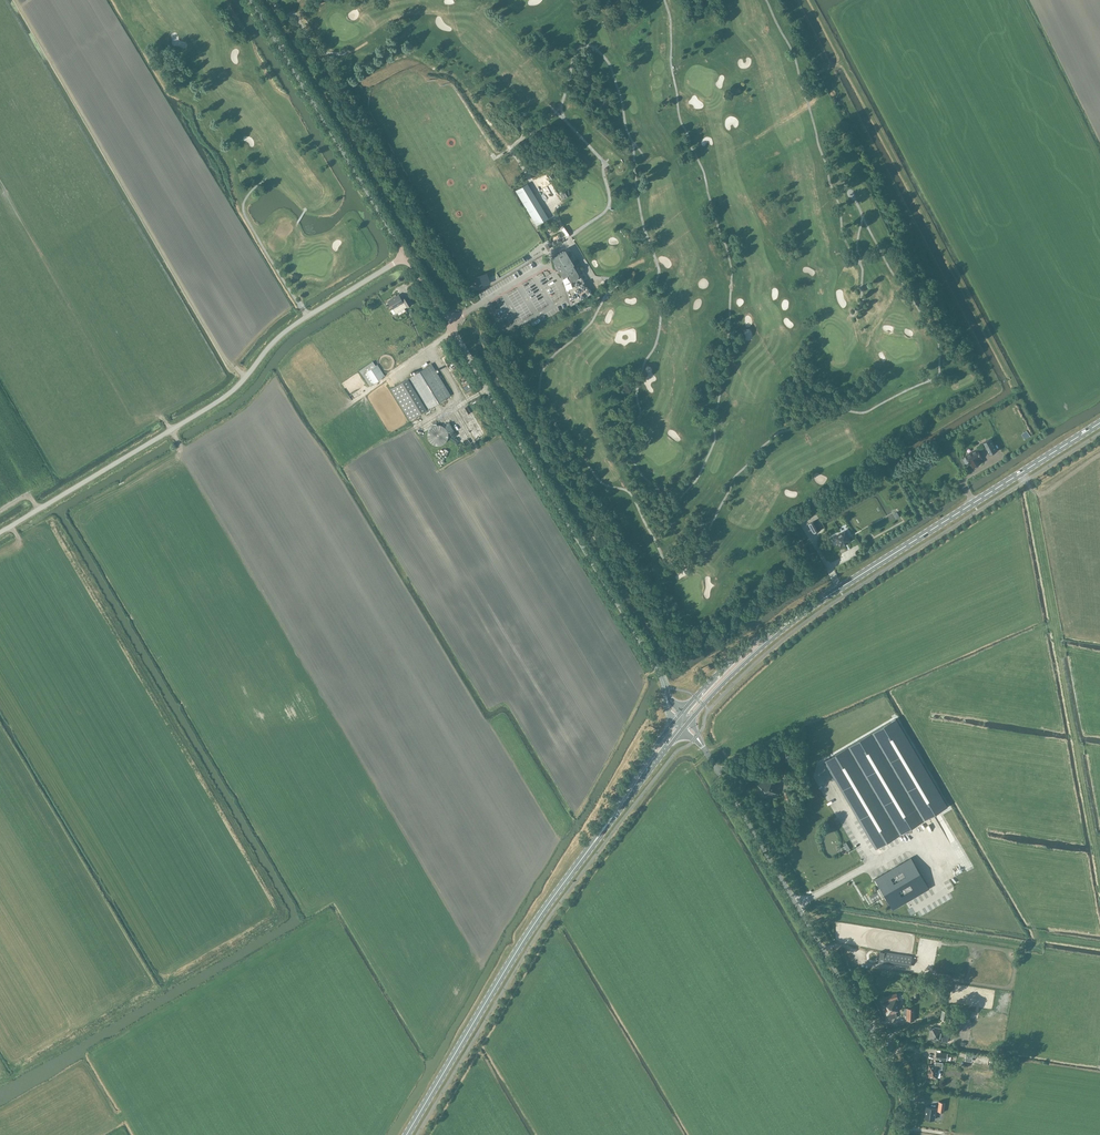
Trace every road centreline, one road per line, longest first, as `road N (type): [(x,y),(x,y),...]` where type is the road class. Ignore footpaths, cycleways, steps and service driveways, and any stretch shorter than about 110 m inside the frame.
road 1 (tertiary): [(665,688),(405,254)]
road 2 (unclassified): [(0,532),(220,400),(292,327),(405,254)]
road 3 (unclassified): [(899,1134),(899,1077),(707,752)]
road 4 (secondary): [(829,595),(1099,423)]
road 5 (secondary): [(407,1134),(570,875)]
road 6 (track): [(1099,944),(1047,937),(1031,950),(801,916)]
road 7 (tertiary): [(405,254),(252,0)]
road 8 (secondary): [(829,595),(748,646),(682,712)]
road 9 (secondary): [(690,721),(829,595)]
road 10 (secondary): [(674,721),(570,875)]
road 11 (secondary): [(570,875),(681,731)]

